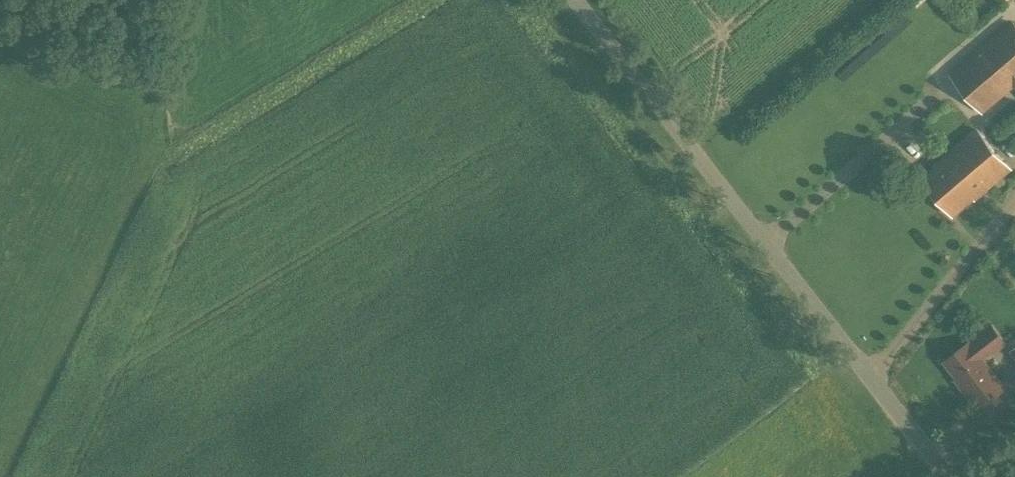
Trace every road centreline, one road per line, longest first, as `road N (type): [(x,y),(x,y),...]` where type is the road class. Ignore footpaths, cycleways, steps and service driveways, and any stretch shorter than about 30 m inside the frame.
road 1 (unclassified): [(947,476),(573,0)]

